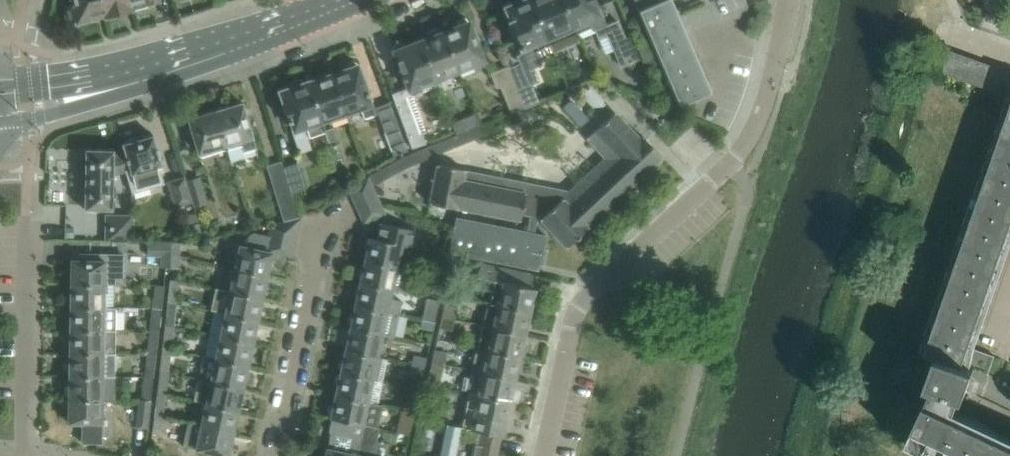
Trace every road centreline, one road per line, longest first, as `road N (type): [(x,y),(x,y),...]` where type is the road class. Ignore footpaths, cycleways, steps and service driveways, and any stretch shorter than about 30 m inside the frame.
road 1 (residential): [(542,455),(575,315),(731,160),(791,27),(791,0)]
road 2 (secondary): [(0,104),(178,63),(303,19)]
road 3 (residential): [(278,455),(326,234),(348,223)]
road 4 (residential): [(22,455),(29,226)]

